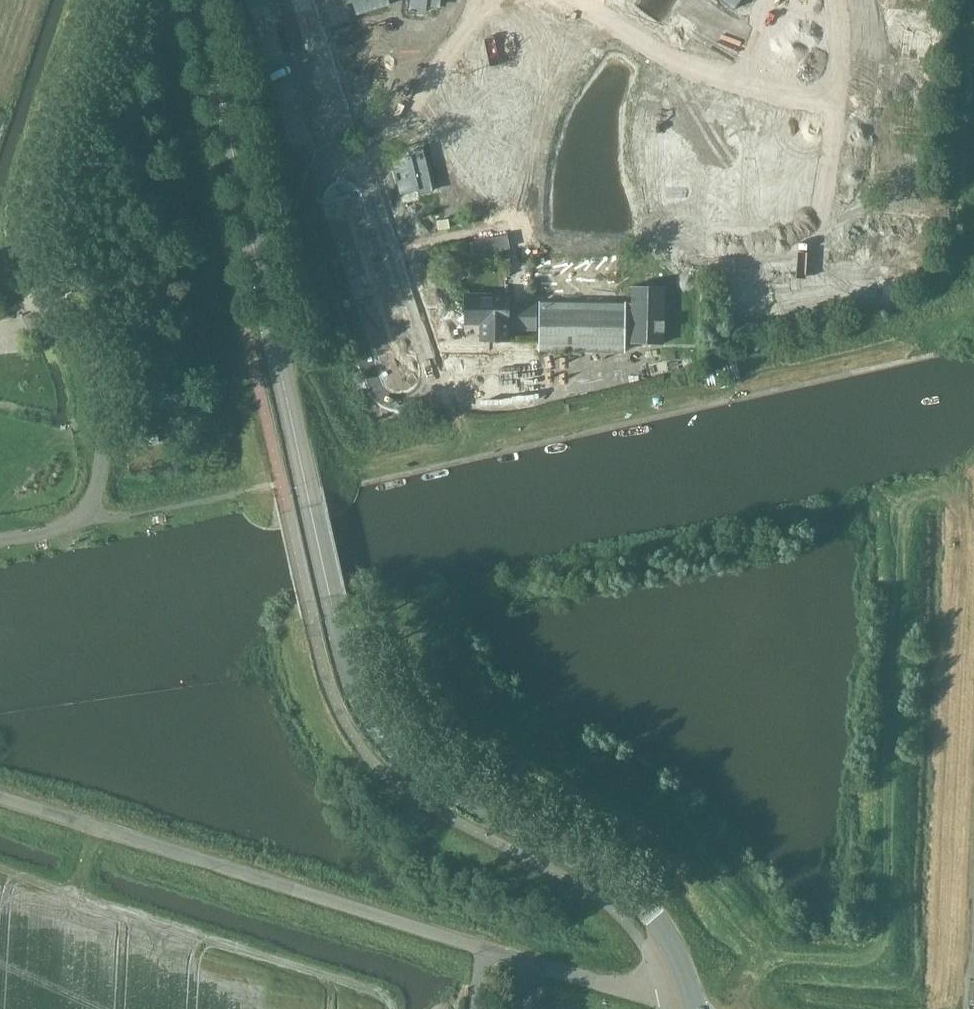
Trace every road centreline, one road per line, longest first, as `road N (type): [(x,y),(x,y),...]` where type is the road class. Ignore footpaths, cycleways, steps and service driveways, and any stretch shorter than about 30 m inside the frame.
road 1 (tertiary): [(695,1008),(678,953),(637,897),(585,859),(429,775),(366,710),(333,611),(202,0)]
road 2 (unclassified): [(0,798),(684,1008)]
road 3 (residential): [(90,0),(26,217),(34,269),(100,387),(98,485),(81,517)]

